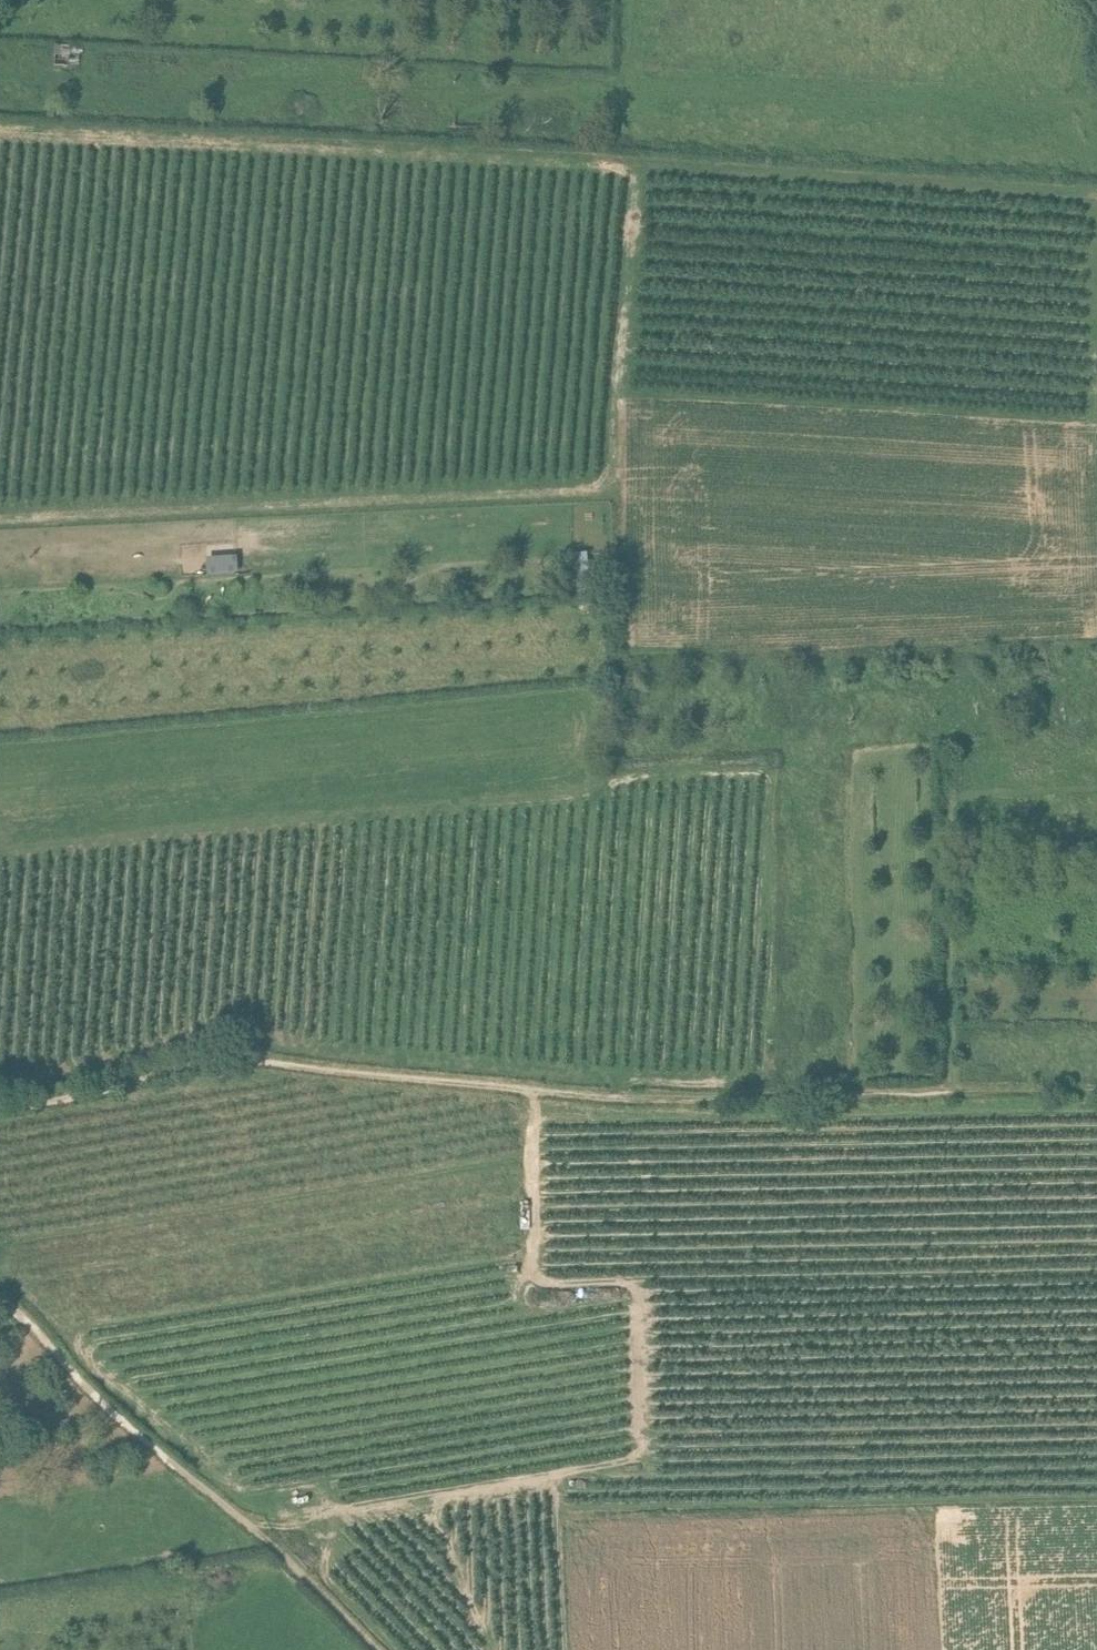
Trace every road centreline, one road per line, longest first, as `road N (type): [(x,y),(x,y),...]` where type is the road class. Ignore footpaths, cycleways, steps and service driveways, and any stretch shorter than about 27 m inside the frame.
road 1 (track): [(1096,1091),(631,1098),(238,1061),(0,1111)]
road 2 (track): [(532,1090),(530,1275),(622,1281),(636,1292),(644,1461),(250,1527)]
road 3 (track): [(374,1649),(297,1569),(105,1405),(0,1297)]

